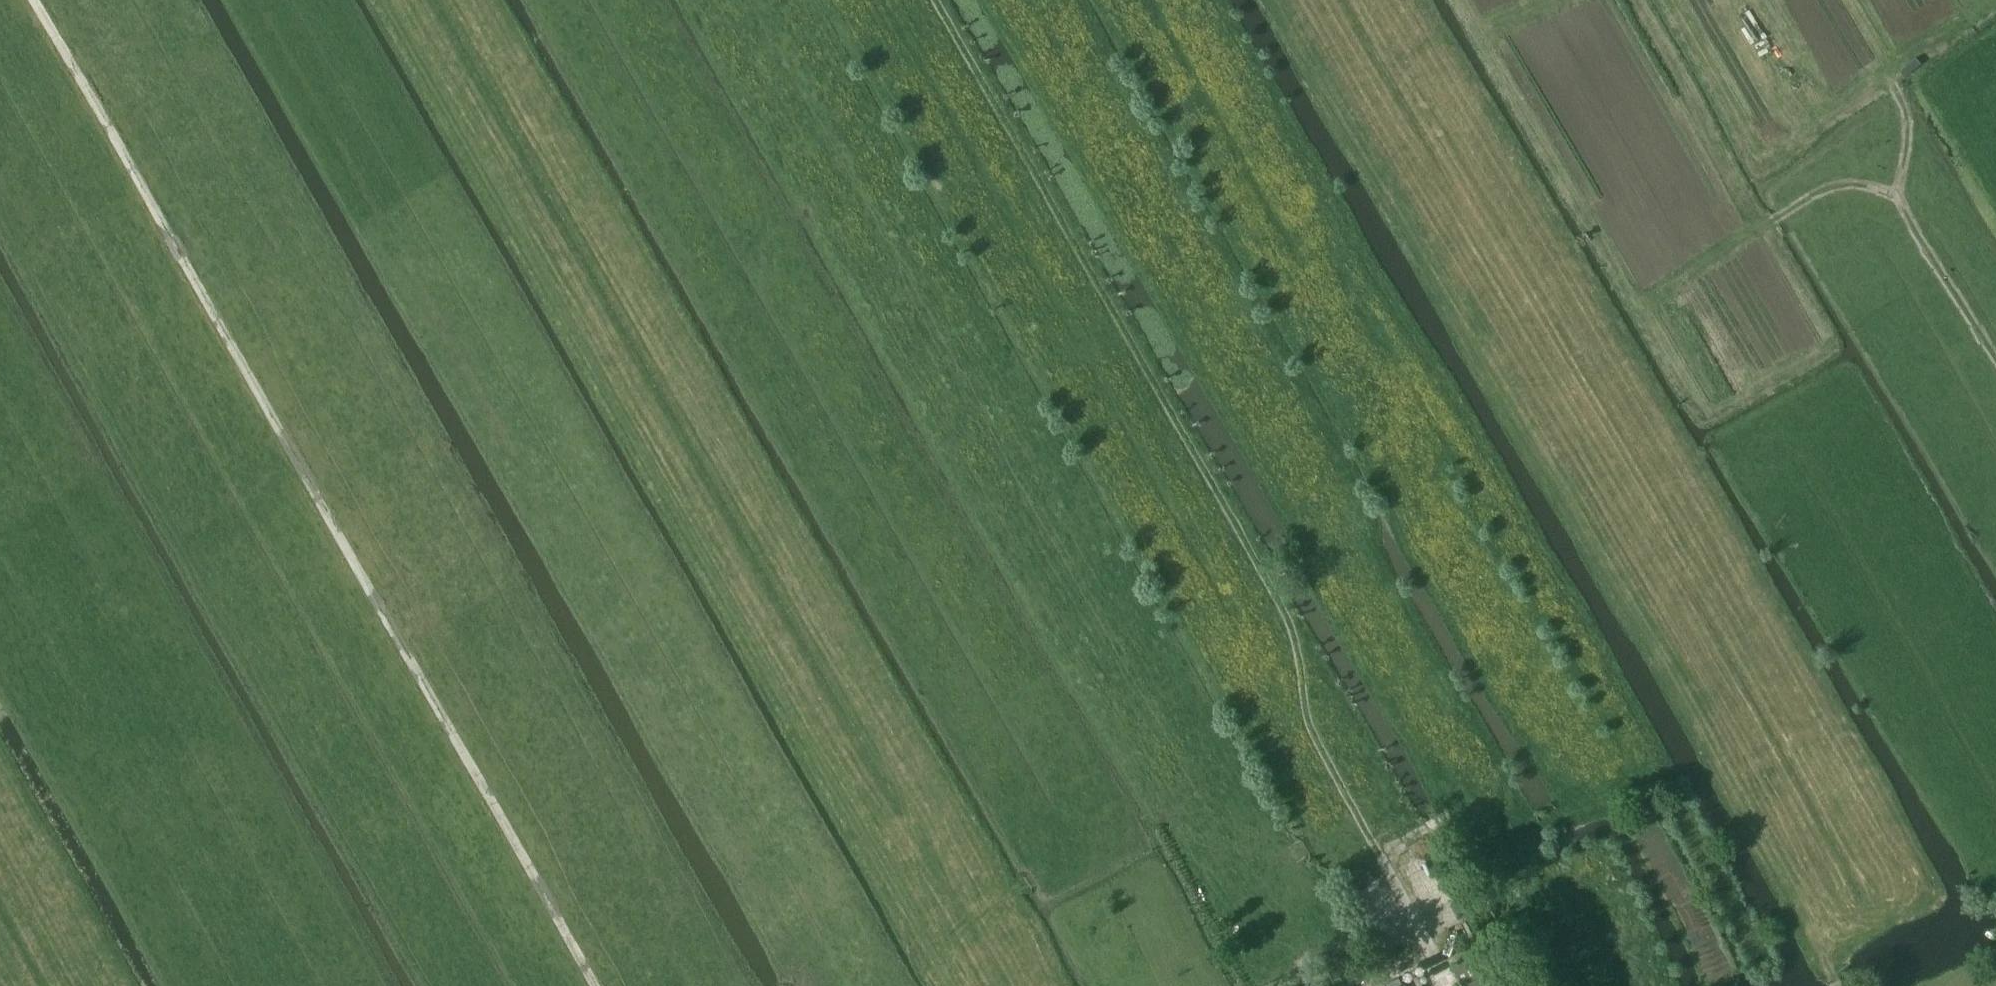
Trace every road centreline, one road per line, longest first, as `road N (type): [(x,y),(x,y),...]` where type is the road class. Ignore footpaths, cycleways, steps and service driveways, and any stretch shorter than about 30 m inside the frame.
road 1 (track): [(593,985),(33,0)]
road 2 (track): [(1450,985),(1303,740),(1304,607),(957,0)]

